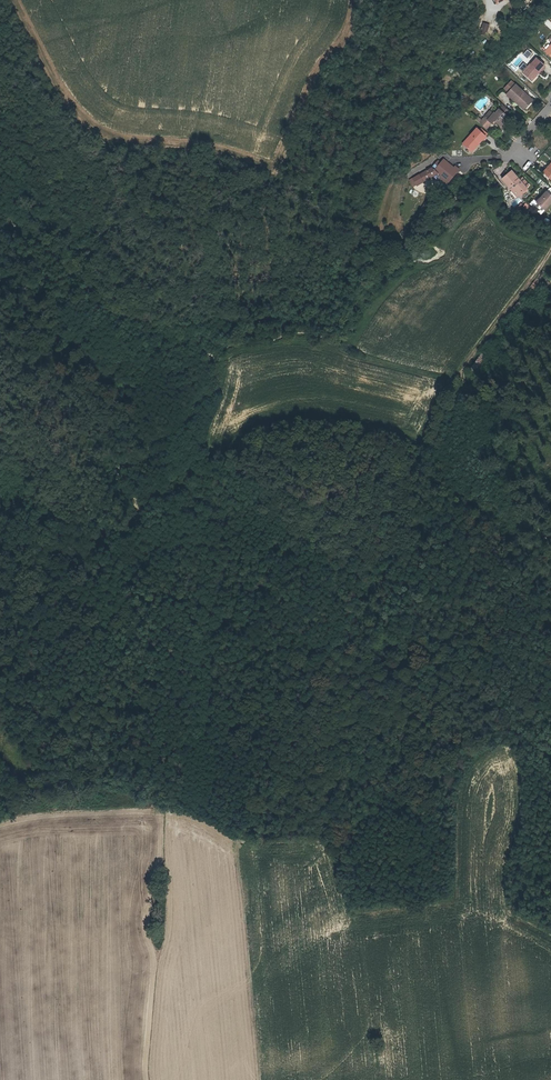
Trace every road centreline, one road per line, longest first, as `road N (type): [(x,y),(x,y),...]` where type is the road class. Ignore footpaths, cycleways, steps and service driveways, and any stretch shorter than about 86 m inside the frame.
road 1 (track): [(550,250),(413,445),(329,414),(286,415),(188,470),(136,526),(97,534),(68,535),(34,506),(0,499)]

